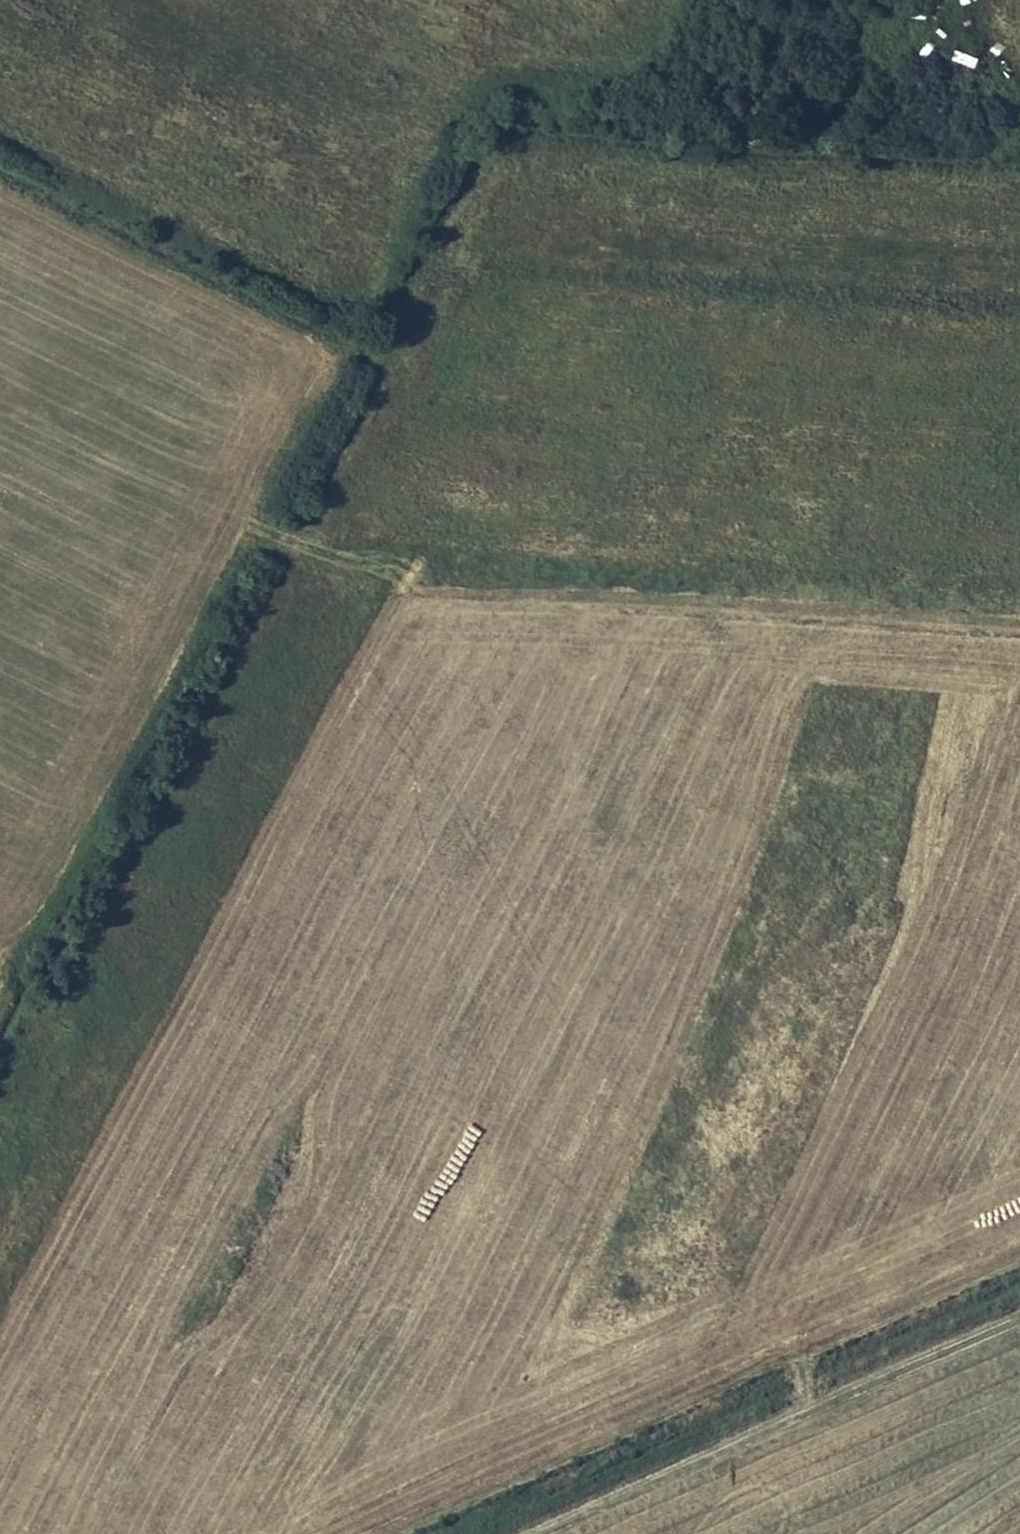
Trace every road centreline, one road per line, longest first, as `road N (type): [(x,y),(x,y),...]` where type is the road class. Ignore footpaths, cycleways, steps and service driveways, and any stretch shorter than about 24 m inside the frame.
road 1 (track): [(515,1533),(1019,1311)]

